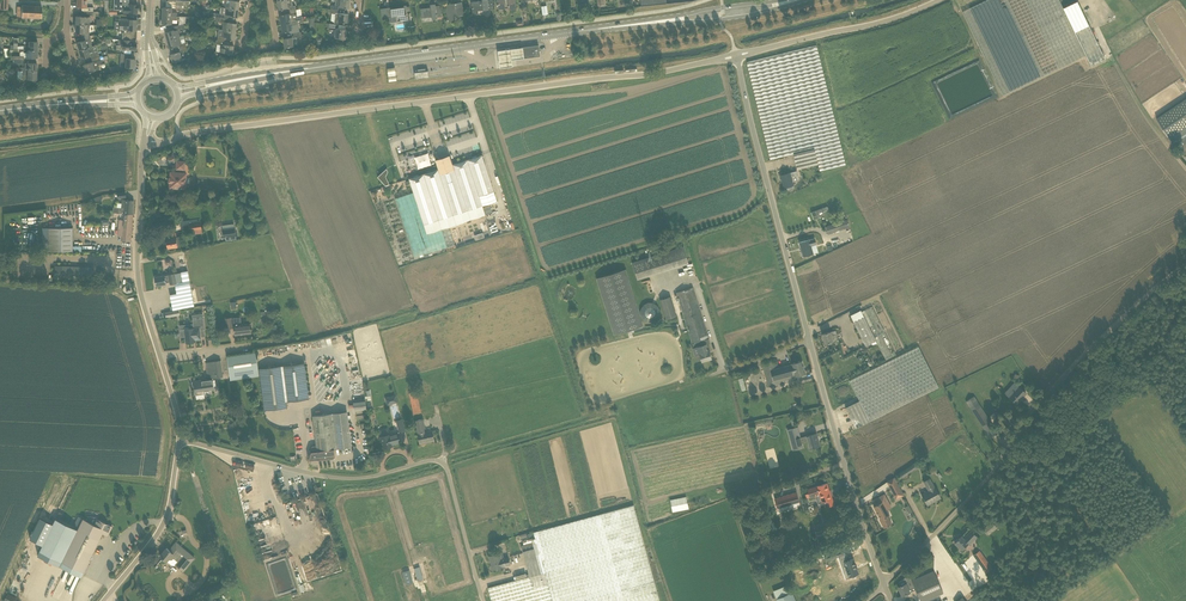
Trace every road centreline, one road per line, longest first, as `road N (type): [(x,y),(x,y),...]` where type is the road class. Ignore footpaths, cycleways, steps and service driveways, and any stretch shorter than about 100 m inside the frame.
road 1 (unclassified): [(147,140),(736,56)]
road 2 (unclassified): [(886,586),(843,464),(736,56)]
road 3 (unclassified): [(485,600),(441,462),(347,478),(181,440)]
road 4 (primary): [(283,72),(611,27)]
road 5 (unclassified): [(181,440),(137,272),(147,140)]
road 6 (unclassified): [(886,586),(962,505),(1043,395)]
road 7 (unclassified): [(736,56),(941,0)]
road 8 (track): [(1043,395),(1185,265)]
road 9 (primary): [(611,27),(720,20),(798,0)]
road 10 (unclassified): [(106,600),(170,510),(181,440)]
road 11 (primary): [(782,0),(611,27)]
road 12 (primary): [(139,94),(0,109)]
road 13 (primary): [(0,111),(139,104)]
road 14 (residential): [(271,0),(277,42),(251,49),(243,40),(250,0)]

